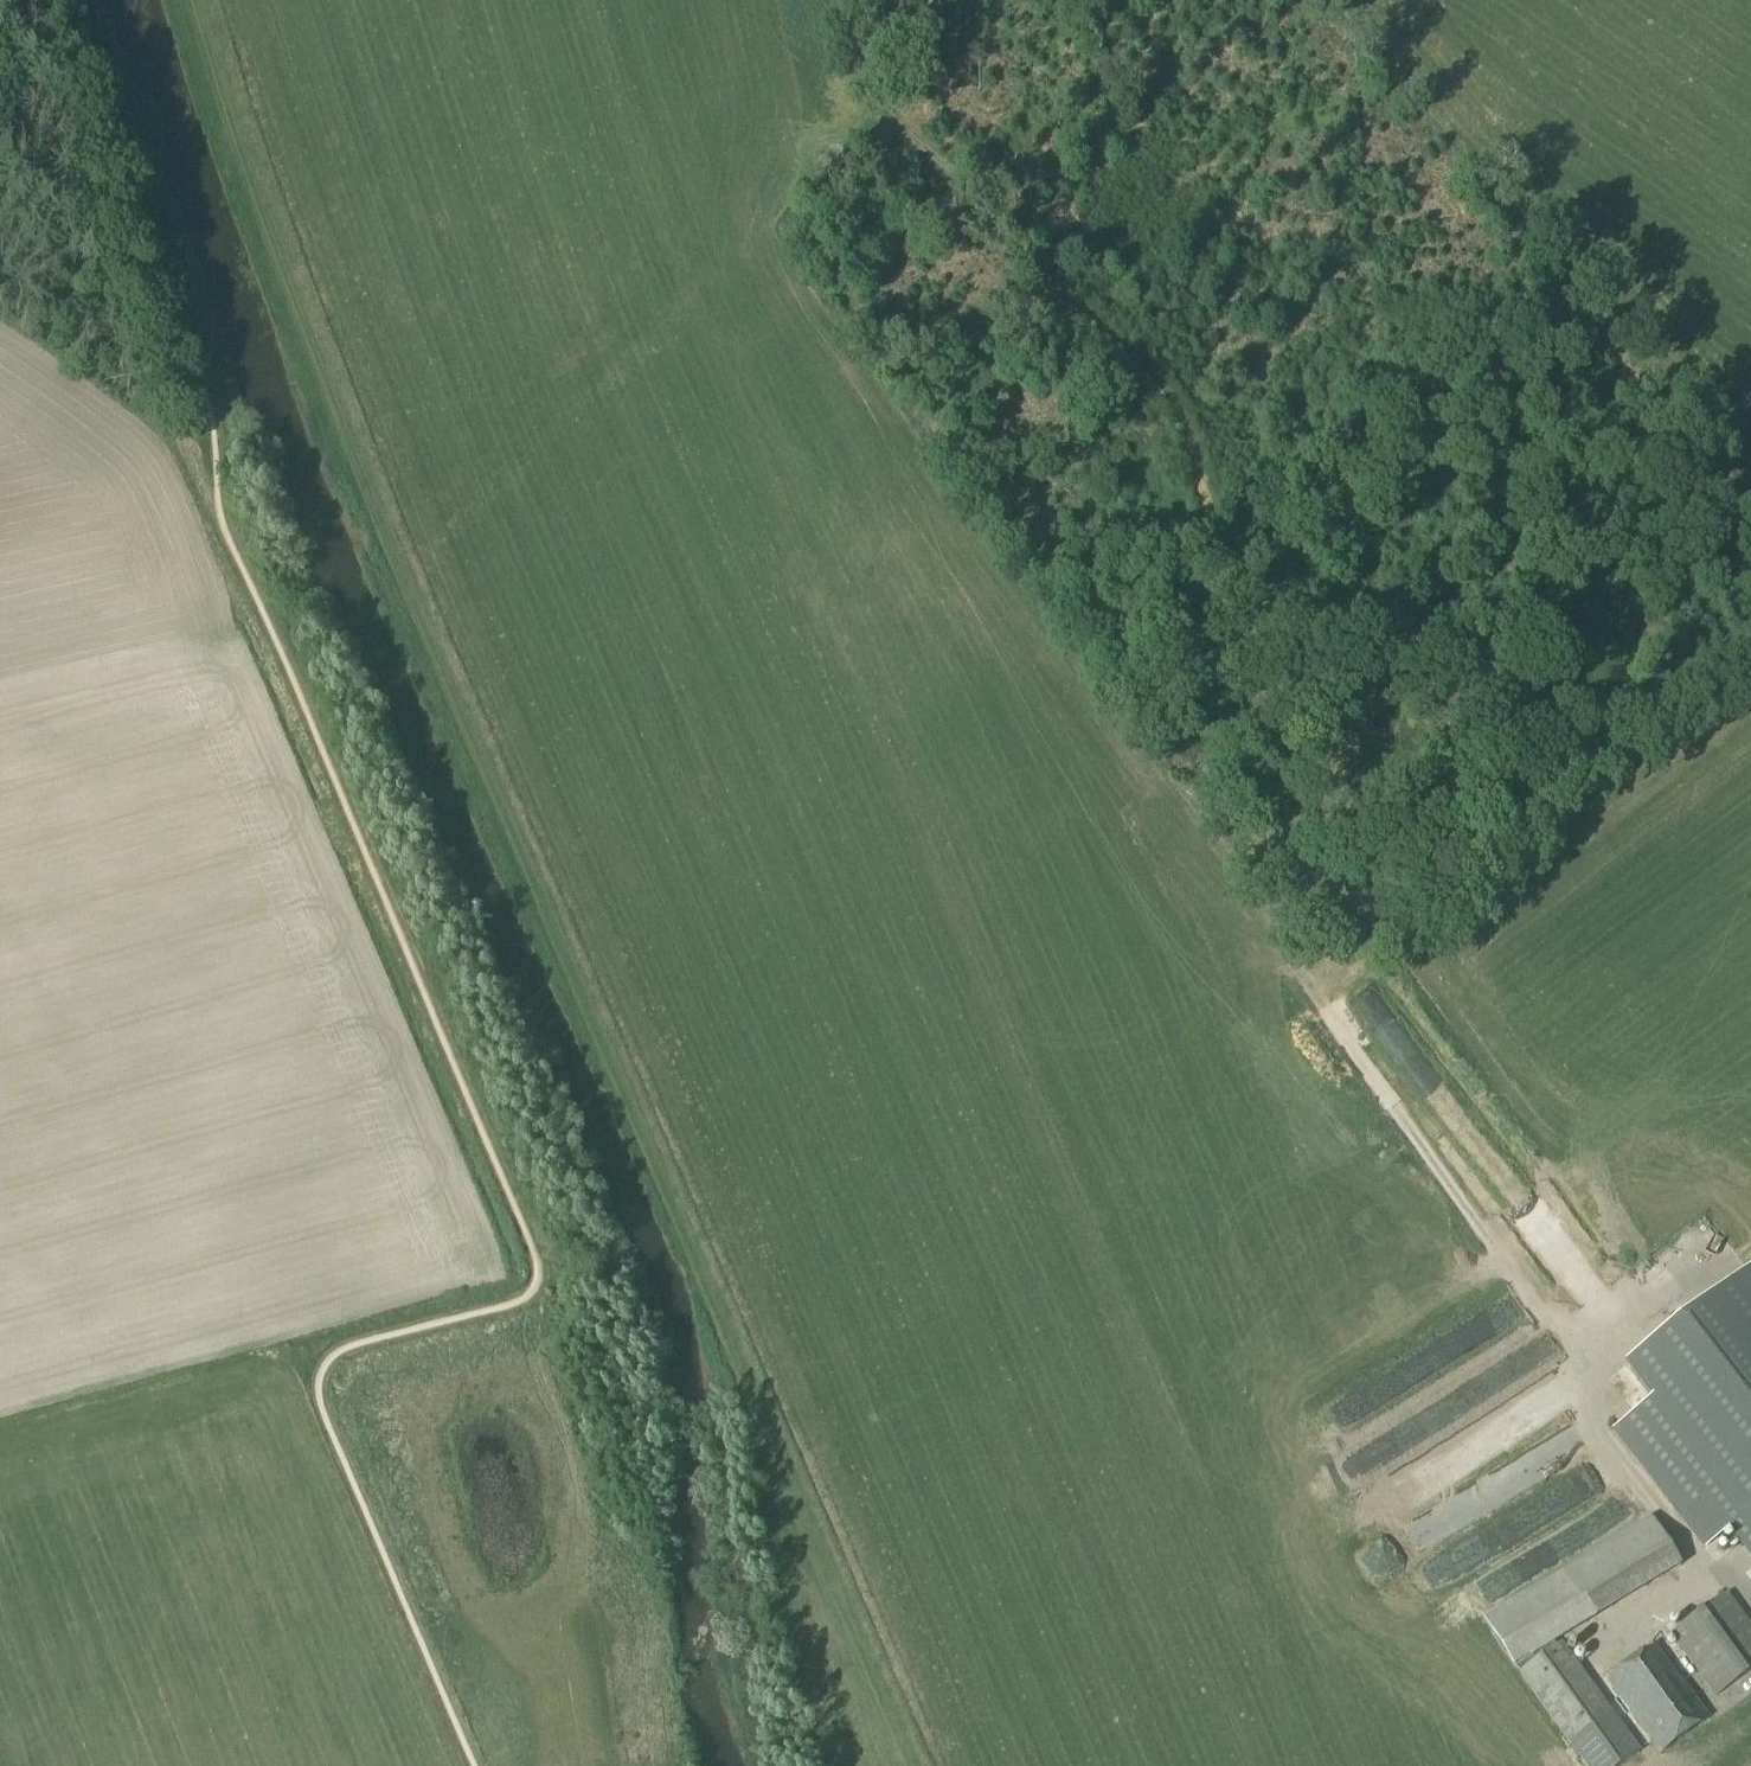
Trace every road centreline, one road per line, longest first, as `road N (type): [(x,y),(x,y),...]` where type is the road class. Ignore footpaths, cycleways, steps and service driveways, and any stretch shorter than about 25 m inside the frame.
road 1 (track): [(905,1765),(366,497),(269,240),(196,0)]

